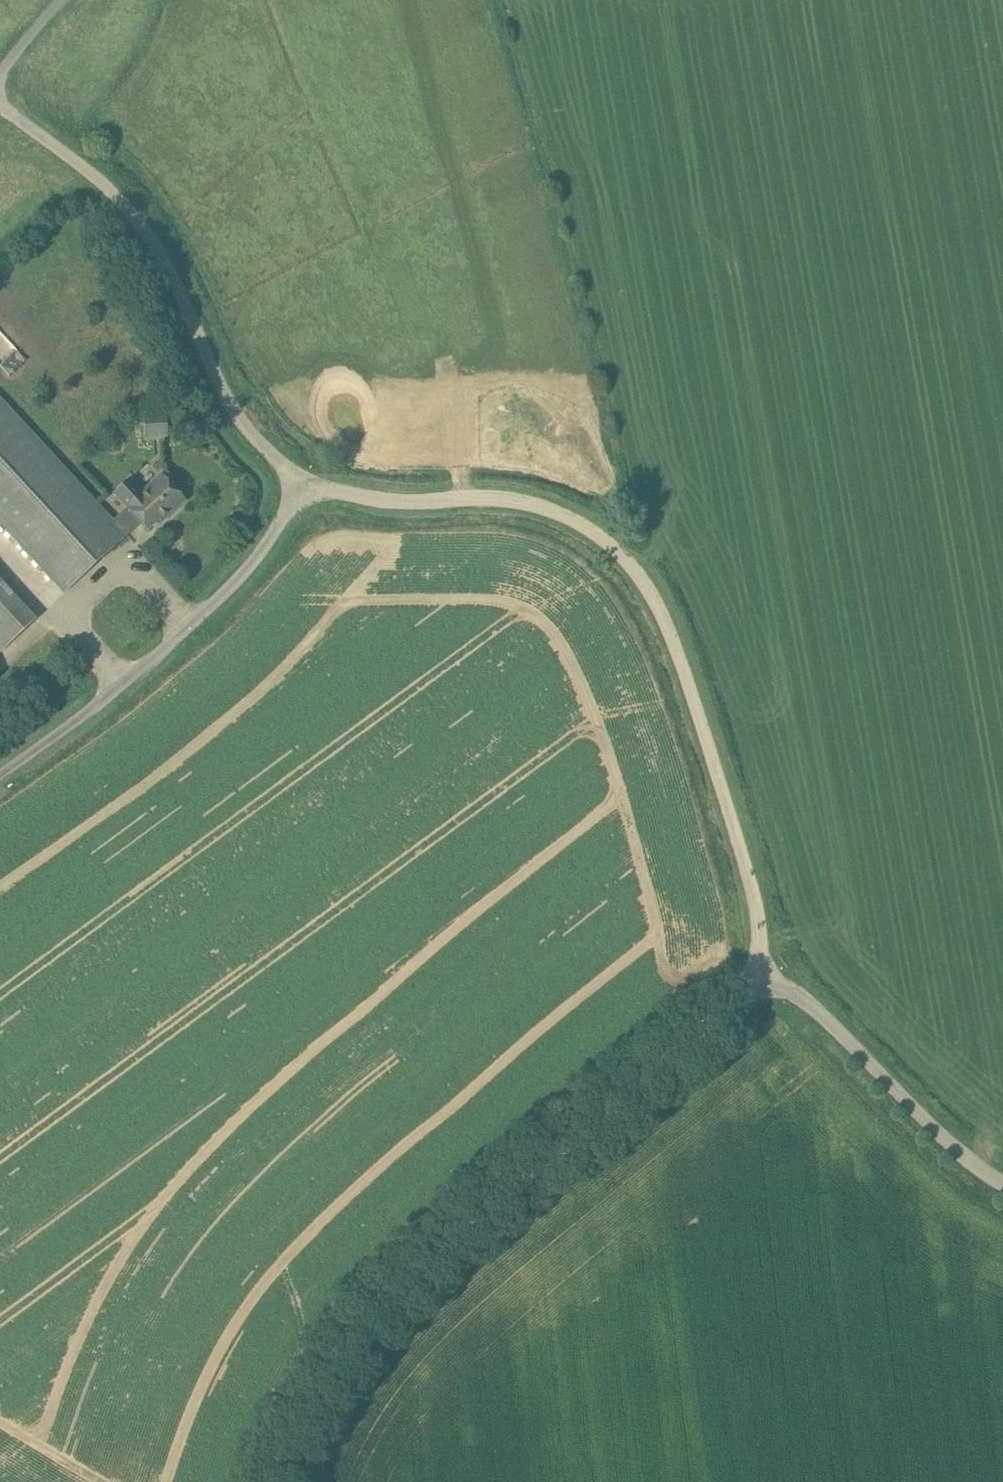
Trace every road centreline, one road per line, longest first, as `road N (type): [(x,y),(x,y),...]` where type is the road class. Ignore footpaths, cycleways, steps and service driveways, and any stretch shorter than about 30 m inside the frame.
road 1 (unclassified): [(756,974),(753,887),(667,626),(626,561),(588,528),(524,502),(377,500),(304,478)]
road 2 (unclassified): [(270,1481),(316,1381),(393,1290),(737,999),(756,974)]
road 3 (unclassified): [(304,478),(257,443),(234,411),(142,224),(74,159),(0,109)]
road 4 (unclassified): [(0,773),(123,683),(230,589),(269,542),(304,478)]
road 5 (unclassified): [(756,974),(825,1017),(937,1134),(1002,1184)]

